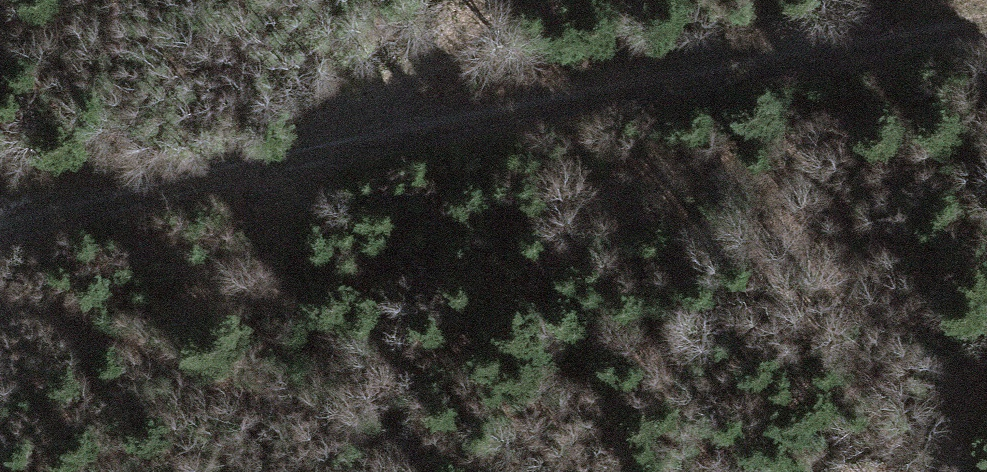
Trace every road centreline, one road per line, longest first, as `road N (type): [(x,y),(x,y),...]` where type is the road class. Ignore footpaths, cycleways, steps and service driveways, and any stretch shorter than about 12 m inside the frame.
road 1 (track): [(293,156),(735,50),(986,17)]
road 2 (track): [(0,267),(368,412),(559,471)]
road 3 (track): [(0,227),(293,156),(503,0)]

